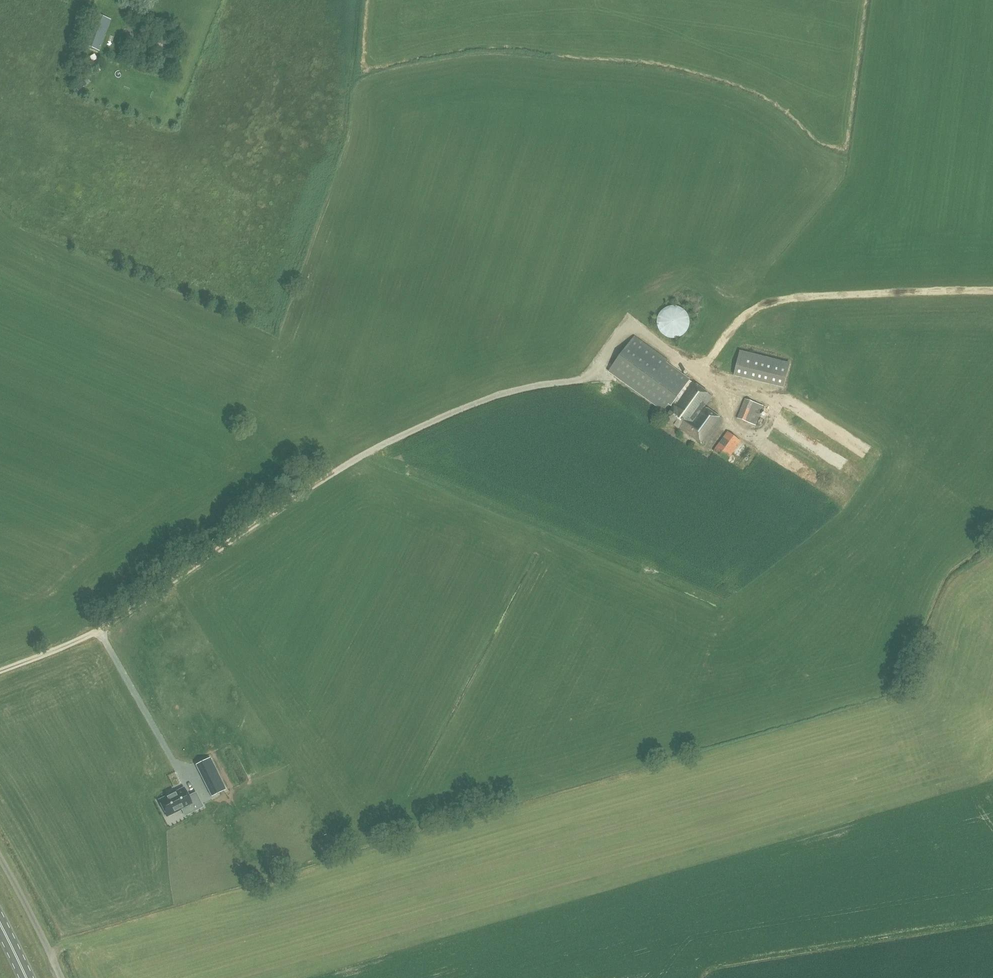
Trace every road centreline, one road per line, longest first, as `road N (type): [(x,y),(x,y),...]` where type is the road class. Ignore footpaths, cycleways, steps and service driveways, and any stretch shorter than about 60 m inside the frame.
road 1 (track): [(992,291),(785,299),(750,310),(709,363)]

